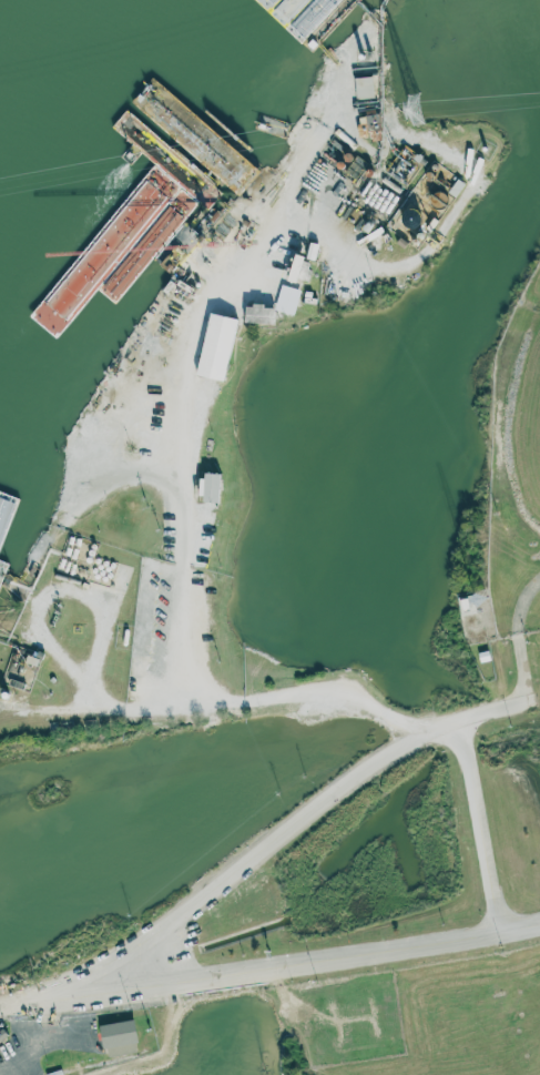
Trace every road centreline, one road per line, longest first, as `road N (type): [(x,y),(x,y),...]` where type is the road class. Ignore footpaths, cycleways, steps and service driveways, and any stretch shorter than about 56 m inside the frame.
road 1 (residential): [(539,709),(480,720),(410,752),(345,793),(190,919),(42,1006)]
road 2 (secondary): [(42,1006),(539,921)]
road 3 (residential): [(457,731),(505,927)]

